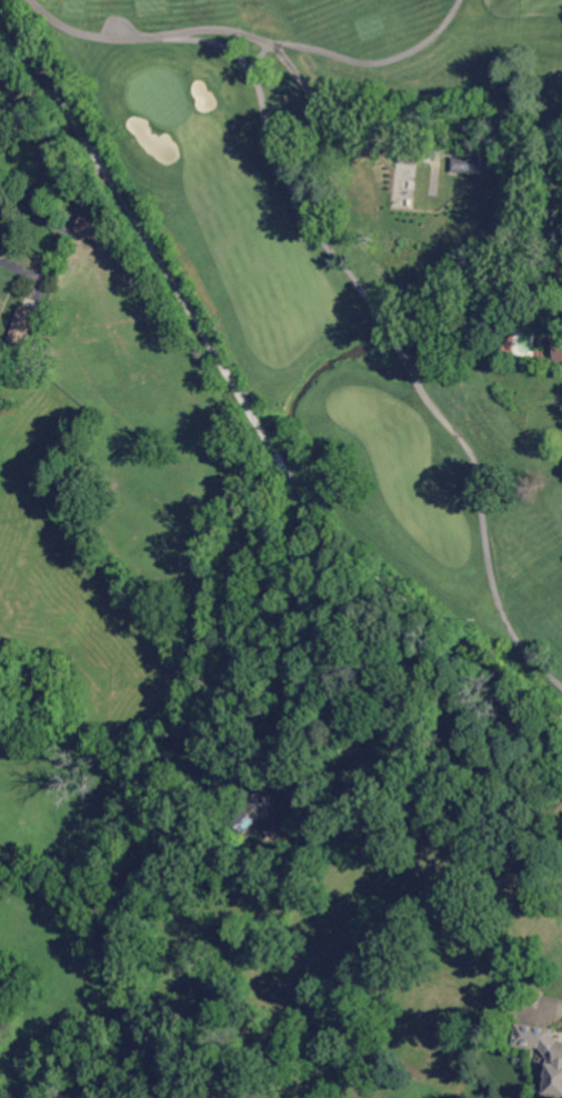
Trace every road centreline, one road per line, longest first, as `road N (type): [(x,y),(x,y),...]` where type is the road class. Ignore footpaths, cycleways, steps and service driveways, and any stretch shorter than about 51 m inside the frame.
road 1 (residential): [(0,12),(328,536),(561,718)]

